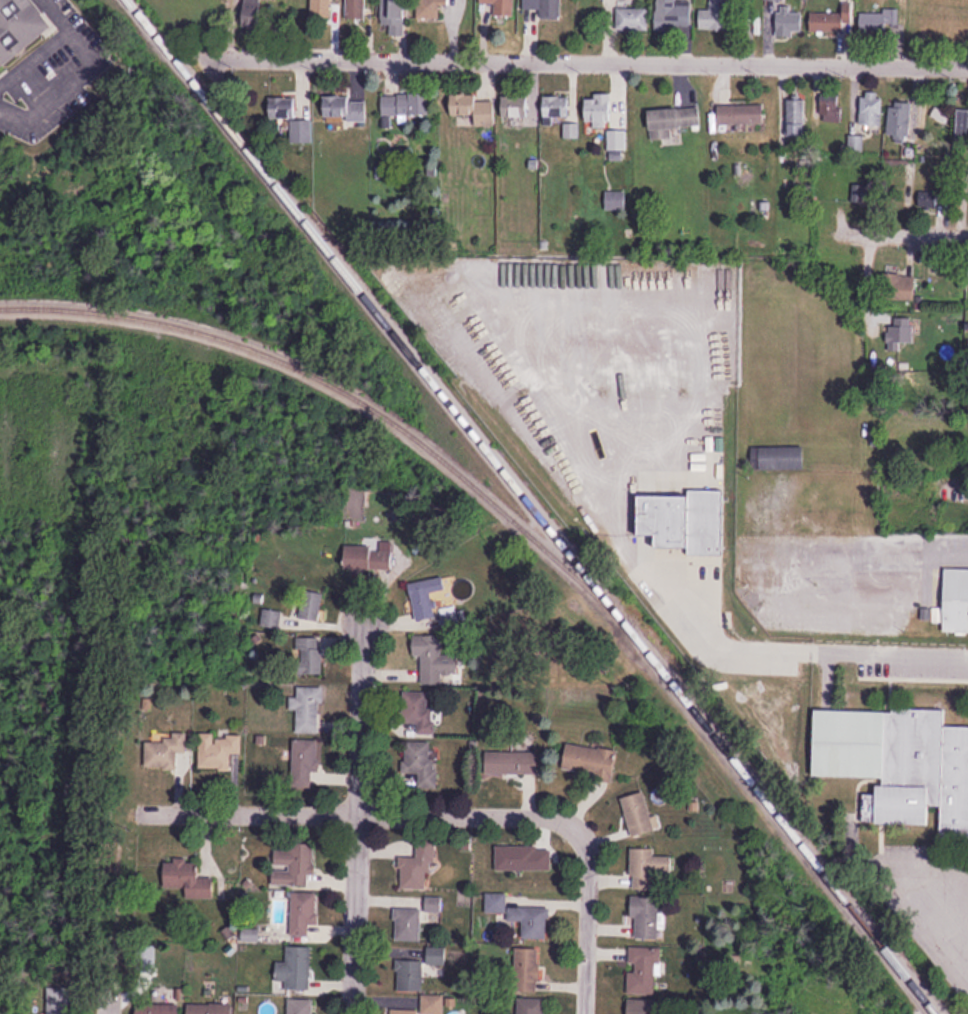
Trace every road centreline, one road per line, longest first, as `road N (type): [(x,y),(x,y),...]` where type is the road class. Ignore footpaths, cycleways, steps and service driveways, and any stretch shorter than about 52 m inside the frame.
road 1 (residential): [(967,61),(237,57)]
road 2 (residential): [(139,811),(569,819)]
road 3 (residential): [(348,1013),(365,609)]
road 4 (residential): [(582,1013),(585,857),(569,819)]
road 5 (residential): [(967,237),(809,233)]

